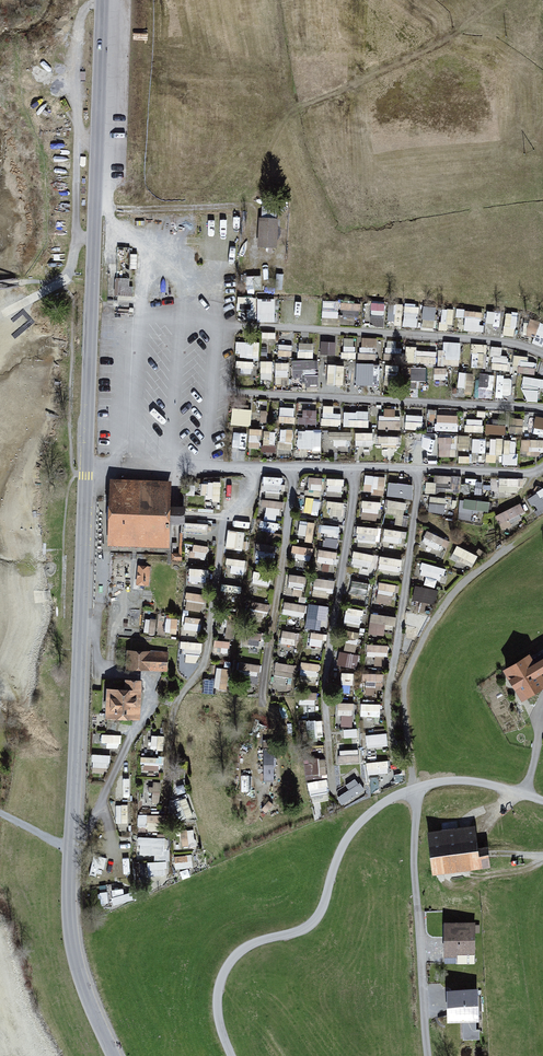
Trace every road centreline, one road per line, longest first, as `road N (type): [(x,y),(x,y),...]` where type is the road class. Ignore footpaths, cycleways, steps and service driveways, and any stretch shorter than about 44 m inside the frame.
road 1 (tertiary): [(103,0),(68,902),(82,981),(114,1055)]
road 2 (track): [(95,207),(170,206),(291,111),(379,73),(500,0)]
road 3 (residential): [(415,789),(384,804),(344,841),(310,926),(245,947),(225,968),(217,1008),(231,1055)]
road 4 (track): [(361,467),(330,684),(337,793)]
road 5 (track): [(403,785),(393,707),(422,467)]
road 6 (track): [(83,0),(71,265),(47,292)]
road 7 (residential): [(415,789),(429,1055)]
road 8 (track): [(300,470),(268,686)]
road 9 (residential): [(542,800),(470,781),(415,789)]

